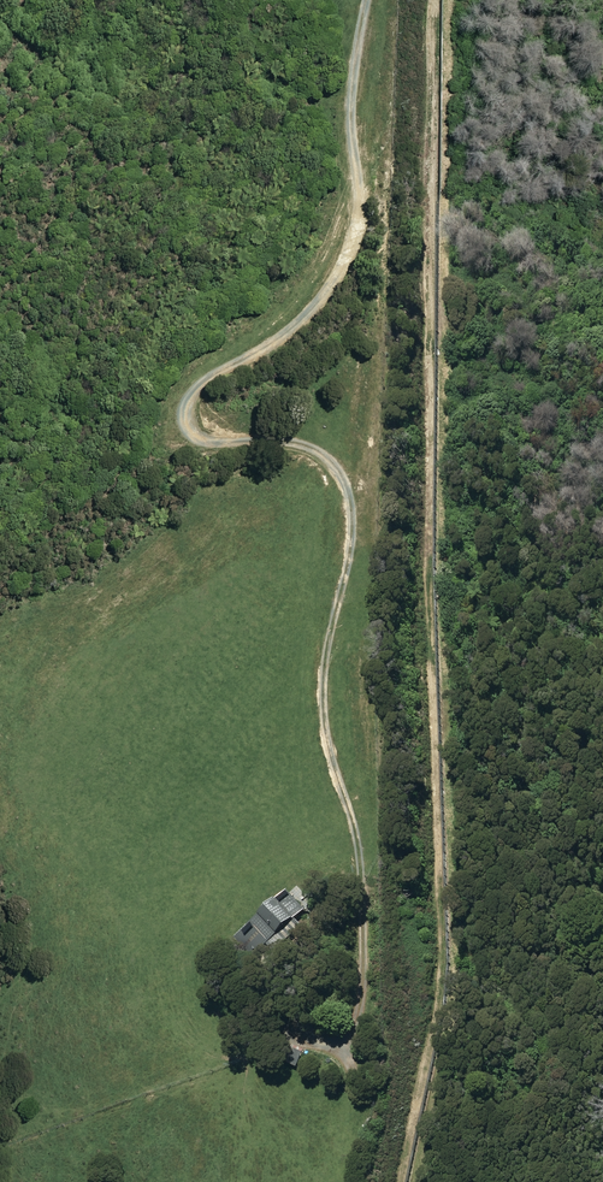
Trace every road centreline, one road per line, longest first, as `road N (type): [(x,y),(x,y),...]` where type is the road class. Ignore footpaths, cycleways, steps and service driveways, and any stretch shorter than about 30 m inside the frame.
road 1 (track): [(366,0),(353,88),(356,234),(332,286),(292,330),(212,375),(190,398),(184,420),(210,441),(289,441),(313,448),(340,470),(351,500),(322,709),(360,864),(358,1013),(348,1042),(338,1048),(289,1035)]
road 2 (track): [(434,0),(427,541),(437,979),(400,1181)]

